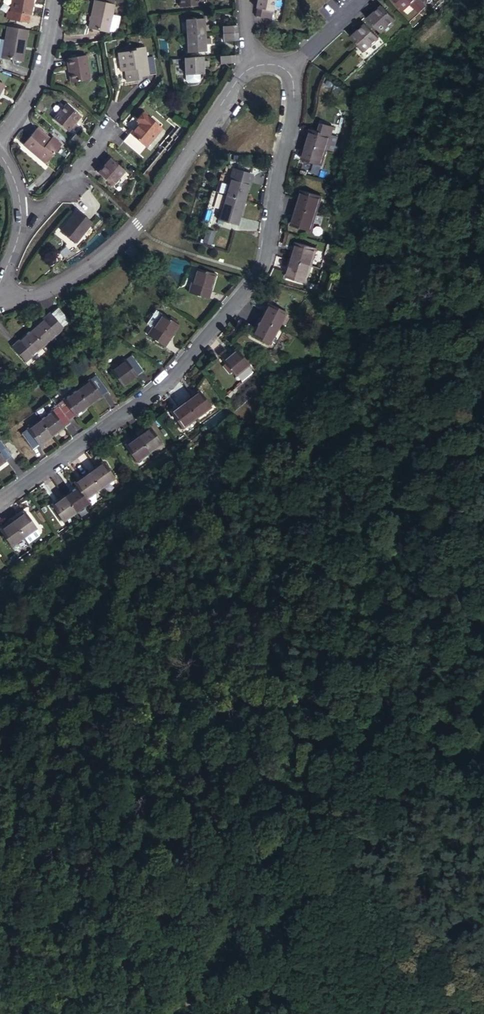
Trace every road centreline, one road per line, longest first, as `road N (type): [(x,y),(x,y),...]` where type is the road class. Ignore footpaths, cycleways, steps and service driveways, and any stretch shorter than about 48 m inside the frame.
road 1 (residential): [(288,70),(293,125),(261,273),(178,373),(0,501)]
road 2 (residential): [(0,288),(28,298),(94,264),(161,194),(254,66)]
road 3 (residential): [(0,139),(36,87),(54,0)]
road 4 (residential): [(21,216),(48,205),(110,128)]

